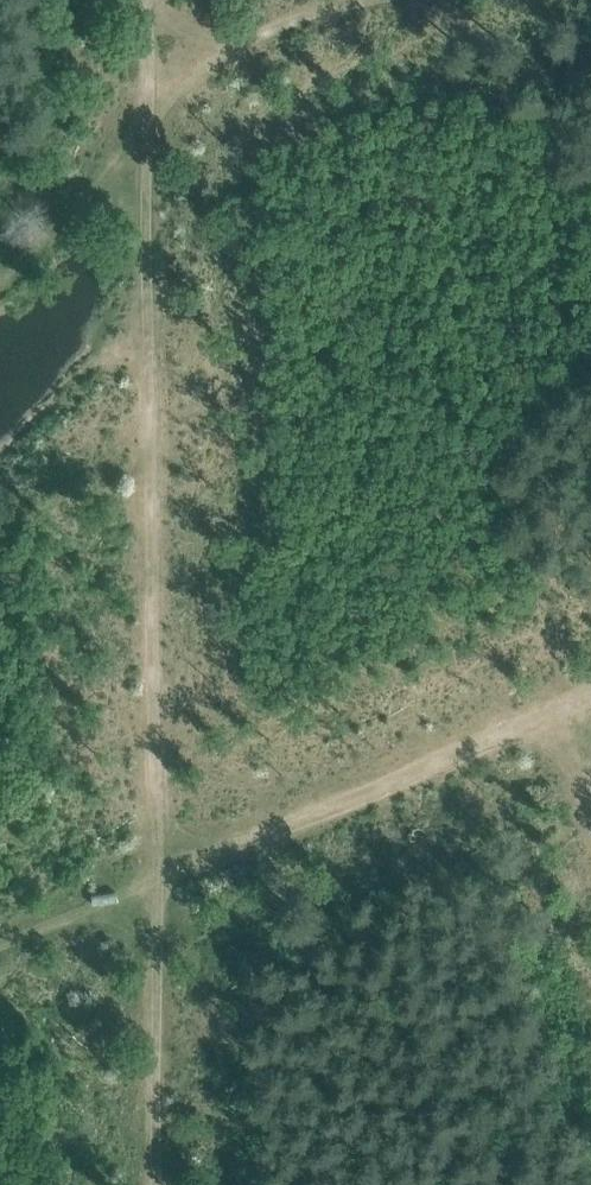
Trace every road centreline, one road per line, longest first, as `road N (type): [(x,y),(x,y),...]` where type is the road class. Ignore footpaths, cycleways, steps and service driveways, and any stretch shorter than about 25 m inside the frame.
road 1 (track): [(151,1184),(154,882),(590,696)]
road 2 (track): [(139,133),(260,32),(193,30),(154,0)]
road 3 (track): [(154,882),(0,944)]
road 4 (track): [(260,32),(388,0)]

